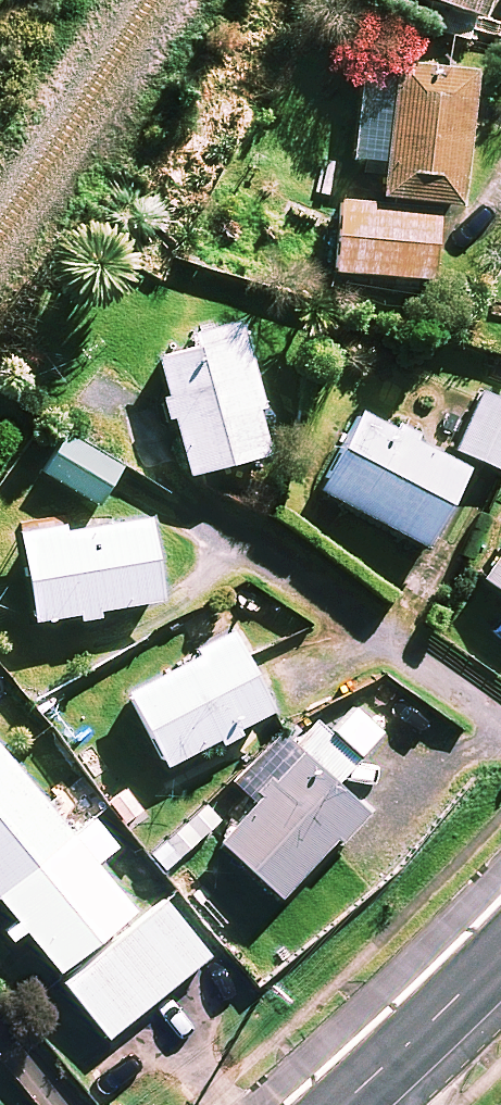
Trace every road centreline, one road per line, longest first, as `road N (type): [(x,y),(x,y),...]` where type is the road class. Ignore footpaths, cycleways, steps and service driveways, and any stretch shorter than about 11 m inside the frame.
road 1 (tertiary): [(343,1104),(500,954)]

